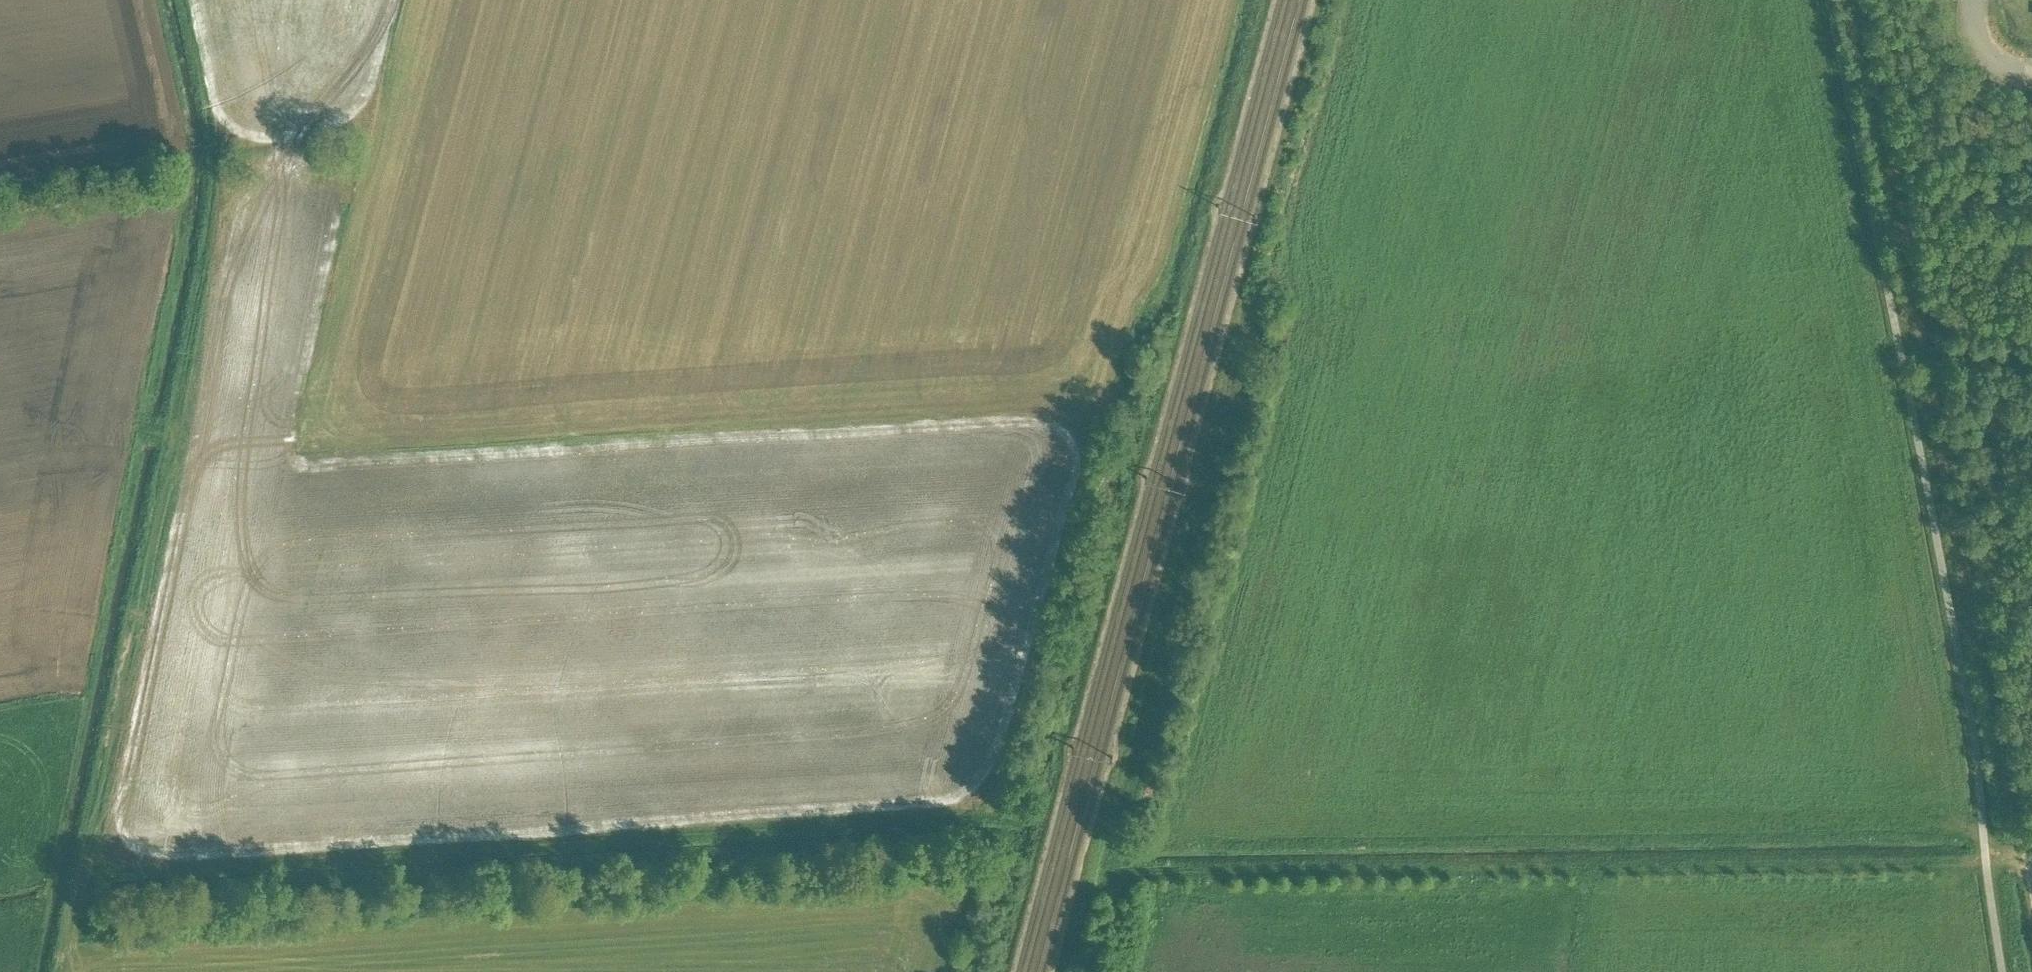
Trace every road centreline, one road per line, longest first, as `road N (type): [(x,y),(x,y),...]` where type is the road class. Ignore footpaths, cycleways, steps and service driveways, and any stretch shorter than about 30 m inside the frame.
road 1 (track): [(58,971),(209,245),(211,111),(189,0)]
road 2 (track): [(2031,888),(1933,387),(1936,365)]

